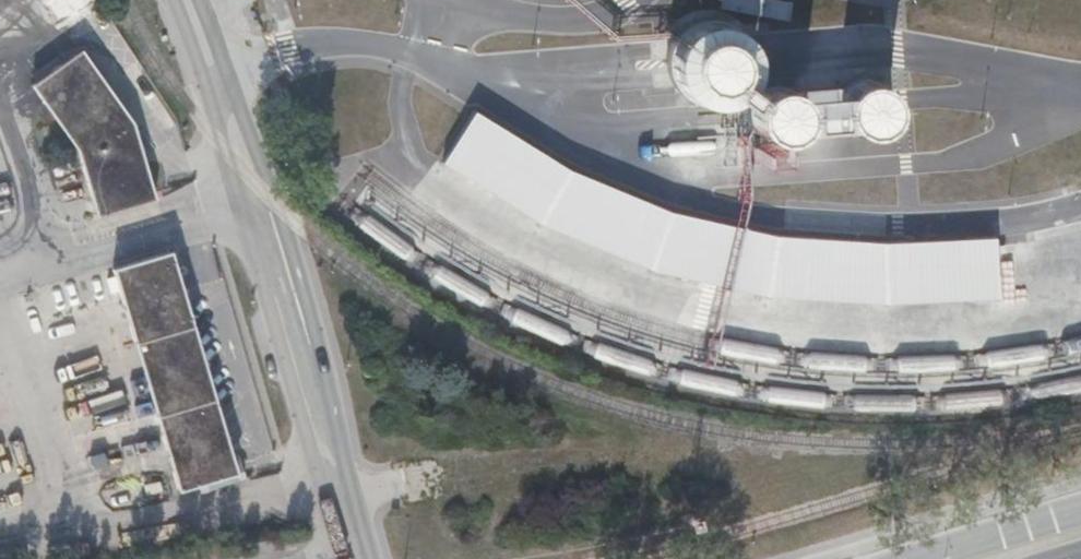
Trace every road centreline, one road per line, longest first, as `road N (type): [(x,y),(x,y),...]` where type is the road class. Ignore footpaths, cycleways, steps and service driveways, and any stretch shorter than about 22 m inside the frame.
road 1 (unclassified): [(195,0),(269,209),(359,558)]
road 2 (secondary): [(1080,516),(937,558)]

